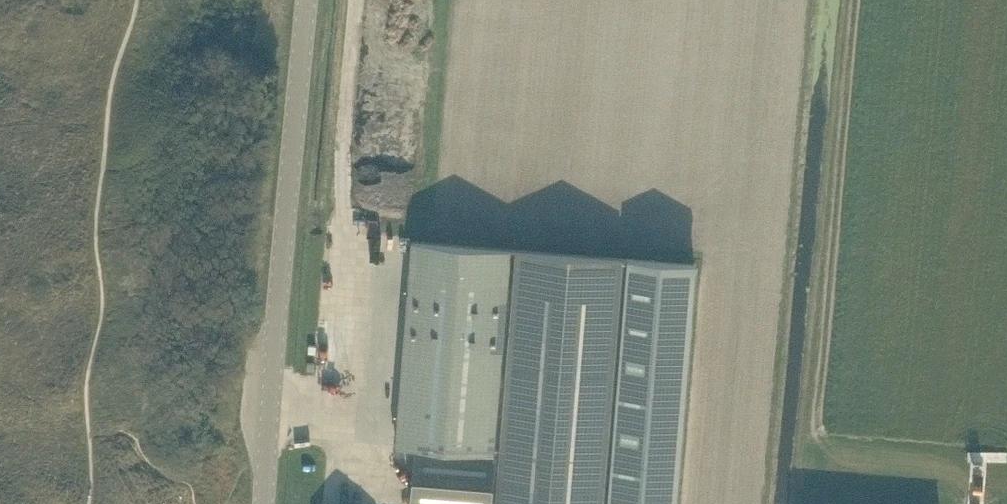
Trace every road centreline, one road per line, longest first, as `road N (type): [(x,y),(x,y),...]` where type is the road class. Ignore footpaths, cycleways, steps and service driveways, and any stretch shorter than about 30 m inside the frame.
road 1 (tertiary): [(271,503),(311,0)]

